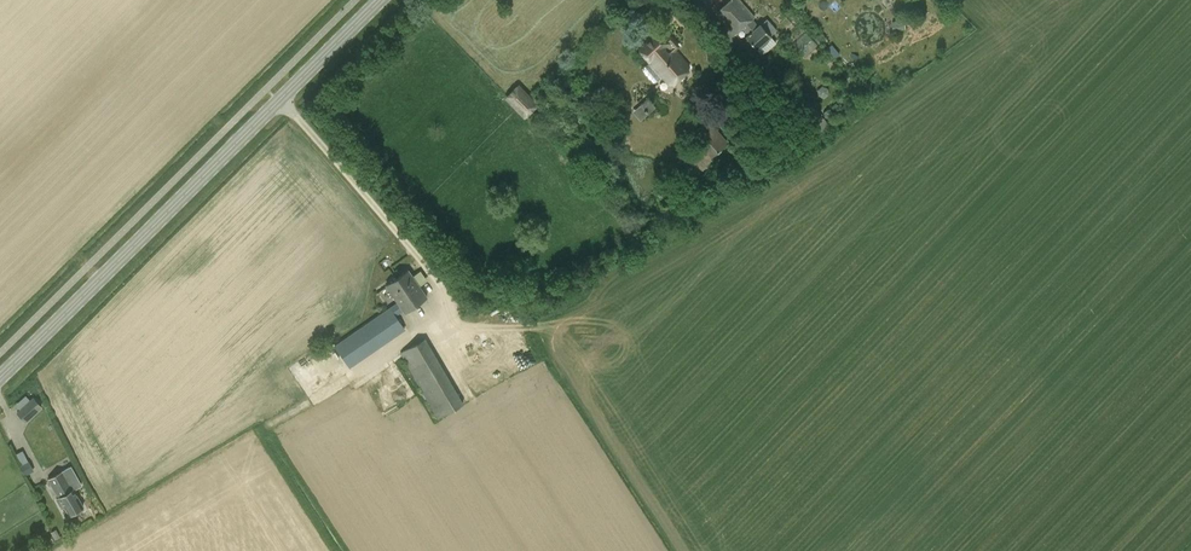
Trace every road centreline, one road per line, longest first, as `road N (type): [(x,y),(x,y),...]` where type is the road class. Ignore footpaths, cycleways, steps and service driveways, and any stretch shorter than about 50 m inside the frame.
road 1 (secondary): [(0,379),(382,0)]

